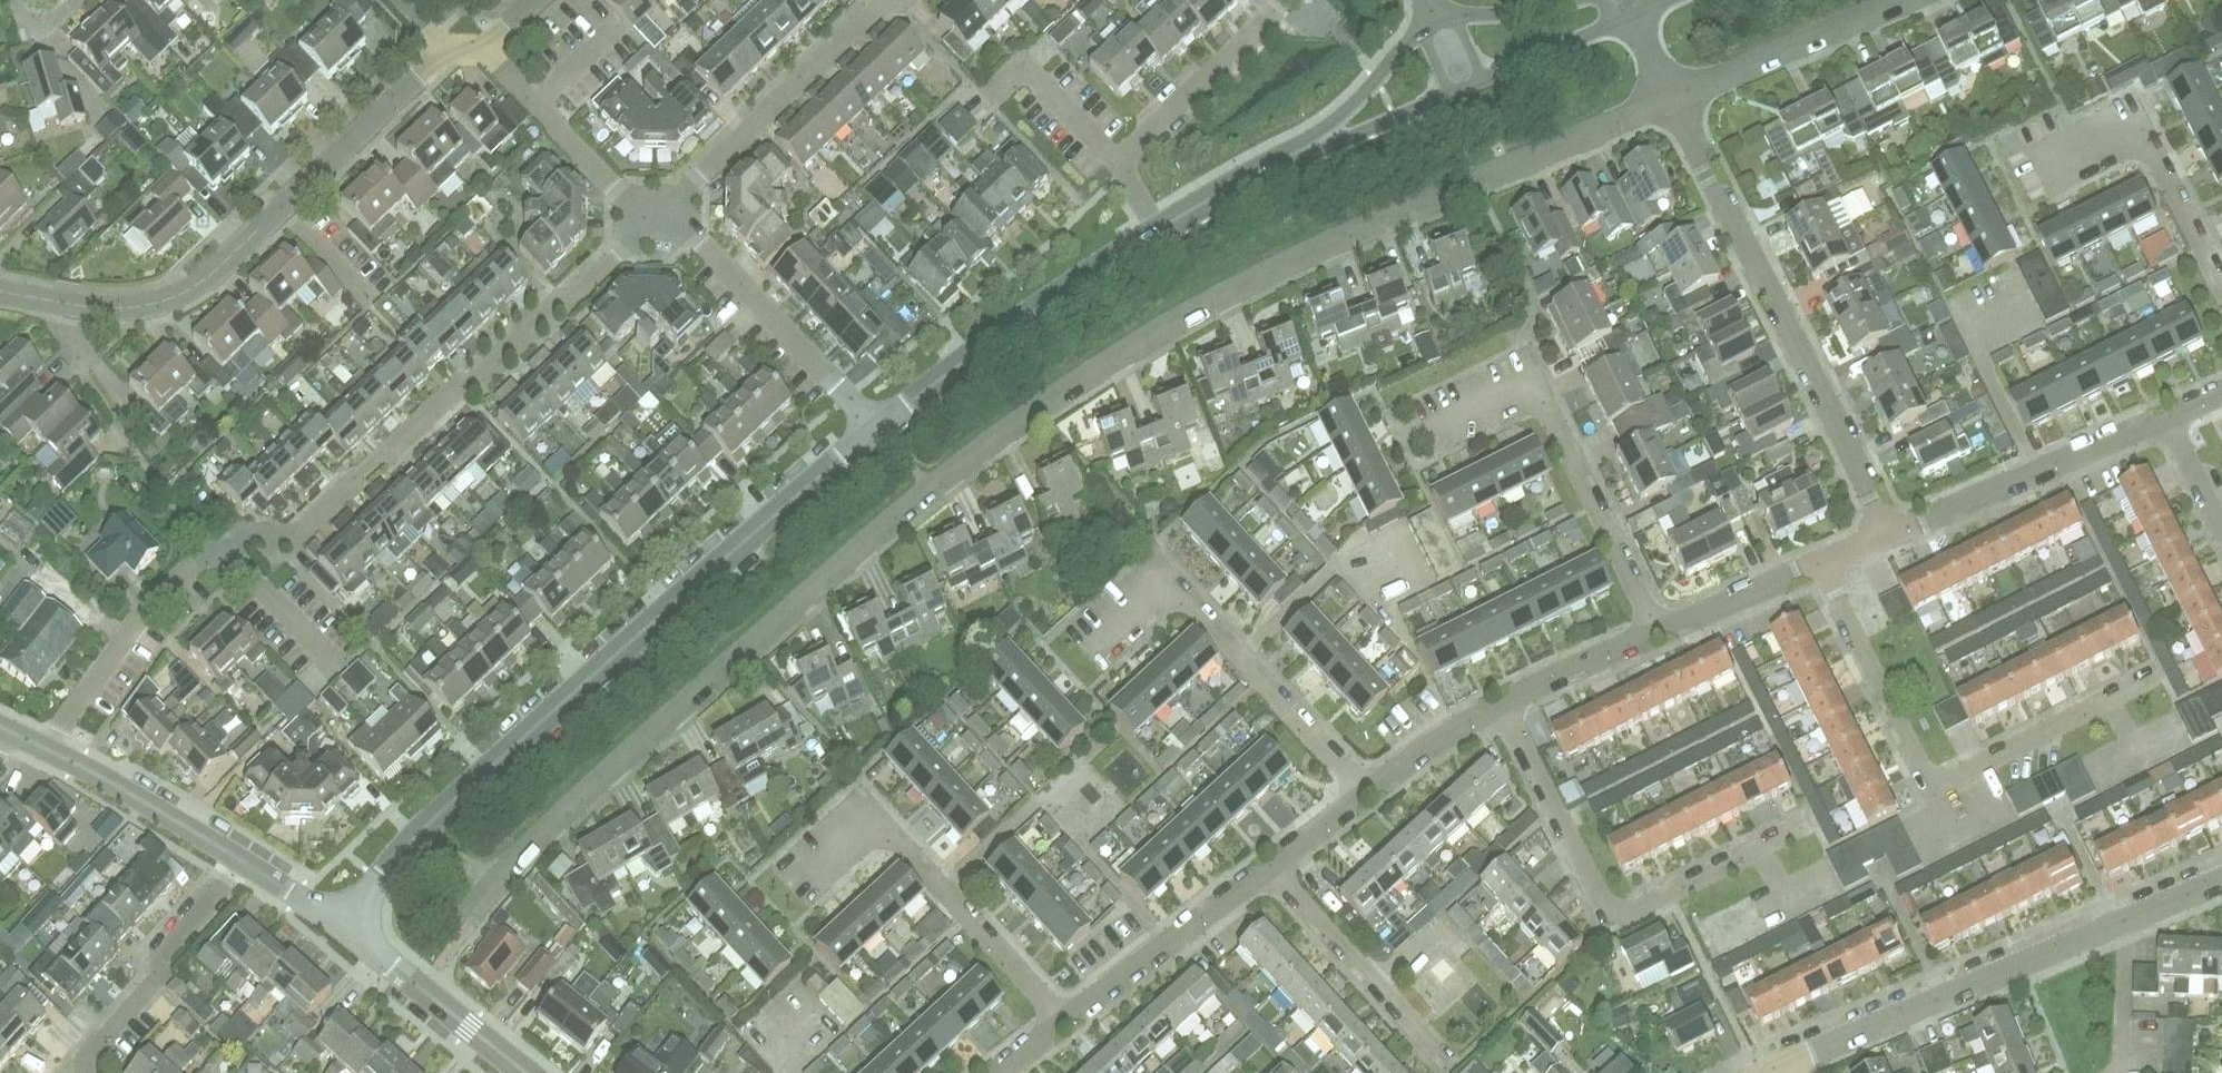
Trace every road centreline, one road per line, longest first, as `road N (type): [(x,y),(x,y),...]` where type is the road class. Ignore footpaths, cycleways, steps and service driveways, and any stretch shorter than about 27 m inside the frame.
road 1 (residential): [(471,921),(574,808),(864,538),(1067,373),(1245,273),(1673,97)]
road 2 (secondary): [(343,922),(385,874),(869,428)]
road 3 (residential): [(224,556),(243,536),(288,541),(659,218)]
road 4 (residential): [(1888,534),(1673,97)]
road 5 (residential): [(1372,798),(1164,580),(1088,649)]
road 6 (residential): [(1758,848),(1638,911),(1618,913),(1603,901),(1502,703)]
road 7 (residential): [(793,884),(873,812),(1068,1022)]
road 8 (residential): [(1657,631),(1532,385),(1428,431)]
road 9 (residential): [(1776,1068),(2117,921)]
road 10 (secondary): [(869,428),(1157,229)]
road 11 (residential): [(659,218),(872,0)]
road 12 (residential): [(2221,288),(2136,120),(2035,168)]
road 13 (residential): [(1888,534),(2164,417)]
road 14 (residential): [(869,428),(694,238),(659,218)]
road 15 (residential): [(83,1072),(158,982),(161,956),(251,862)]
road 16 (residential): [(44,746),(204,555),(224,556)]
road 17 (residential): [(1444,1064),(1271,872)]
road 18 (residential): [(1928,796),(1819,563)]
road 19 (residential): [(281,210),(203,279),(170,294),(131,304),(57,299)]
road 20 (residential): [(1068,1022),(1271,872)]
road 21 (residential): [(1673,97),(1902,0)]
road 22 (tertiary): [(251,862),(44,746)]
road 23 (residential): [(448,48),(281,210)]
road 24 (secondary): [(521,1070),(343,922)]
road 25 (residential): [(1117,160),(1251,33),(1265,11),(1260,0)]
road 26 (secondary): [(1437,21),(1400,48),(1345,110),(1271,162)]
road 27 (secondary): [(1271,162),(1467,85)]
road 28 (residential): [(1928,796),(2108,705)]
road 29 (residential): [(1117,160),(1024,64),(985,100)]
road 30 (secondary): [(1467,85),(1635,11)]
road 31 (residential): [(1657,631),(1819,563)]
road 32 (residential): [(1502,703),(1657,631)]
road 33 (residential): [(659,218),(624,196),(534,105)]
road 34 (residential): [(1372,798),(1502,703)]
road 35 (residential): [(337,668),(224,556)]
road 36 (residential): [(2117,921),(2115,1072)]
road 37 (residential): [(117,430),(62,338),(57,299)]
road 38 (secondary): [(1569,0),(1437,21)]
road 39 (secondary): [(1157,229),(1271,162)]
road 40 (residential): [(2221,532),(2164,417)]
road 41 (residential): [(366,304),(281,210)]
road 42 (residential): [(1271,872),(1372,798)]

